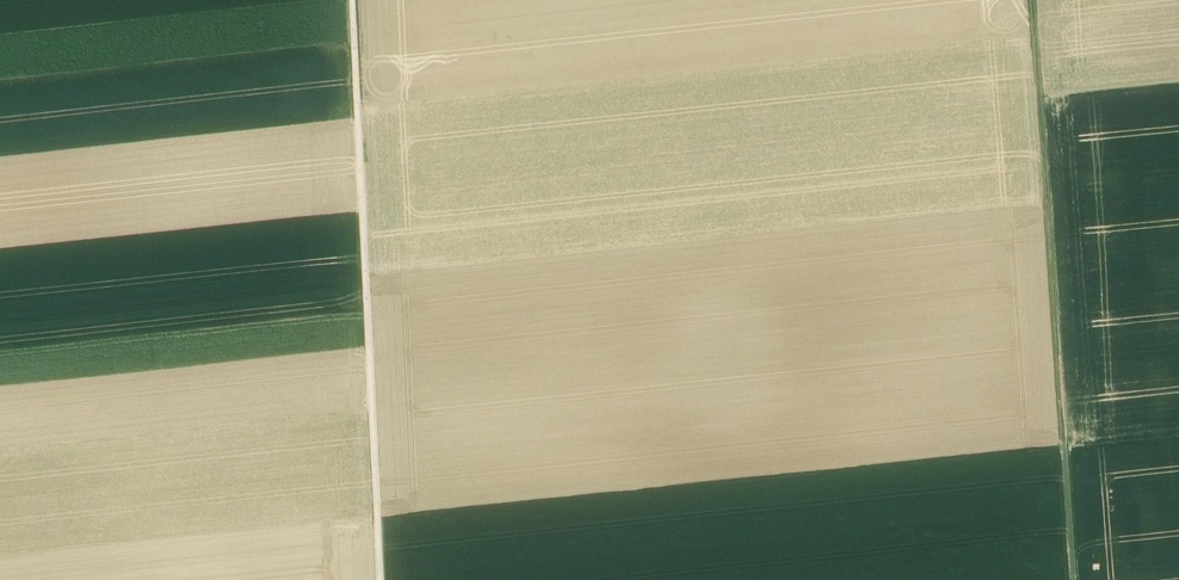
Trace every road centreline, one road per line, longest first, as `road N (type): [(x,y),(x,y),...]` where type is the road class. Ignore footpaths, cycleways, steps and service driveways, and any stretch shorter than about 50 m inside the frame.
road 1 (track): [(1071,579),(1032,0)]
road 2 (track): [(380,579),(352,0)]

